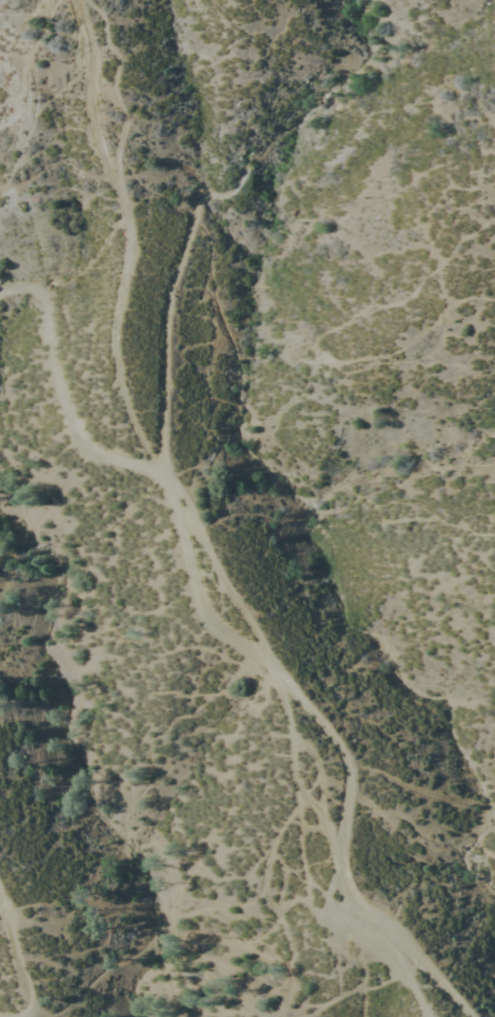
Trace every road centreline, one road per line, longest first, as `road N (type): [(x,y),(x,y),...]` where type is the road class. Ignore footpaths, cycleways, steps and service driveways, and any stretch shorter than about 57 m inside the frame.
road 1 (track): [(412,1016),(347,891),(334,843),(344,776),(328,733),(214,619),(150,460),(99,446),(76,422),(53,361),(43,297),(0,296)]
road 2 (track): [(98,0),(163,170),(131,283),(134,370),(150,460)]
road 3 (track): [(473,1016),(429,964),(347,891)]

